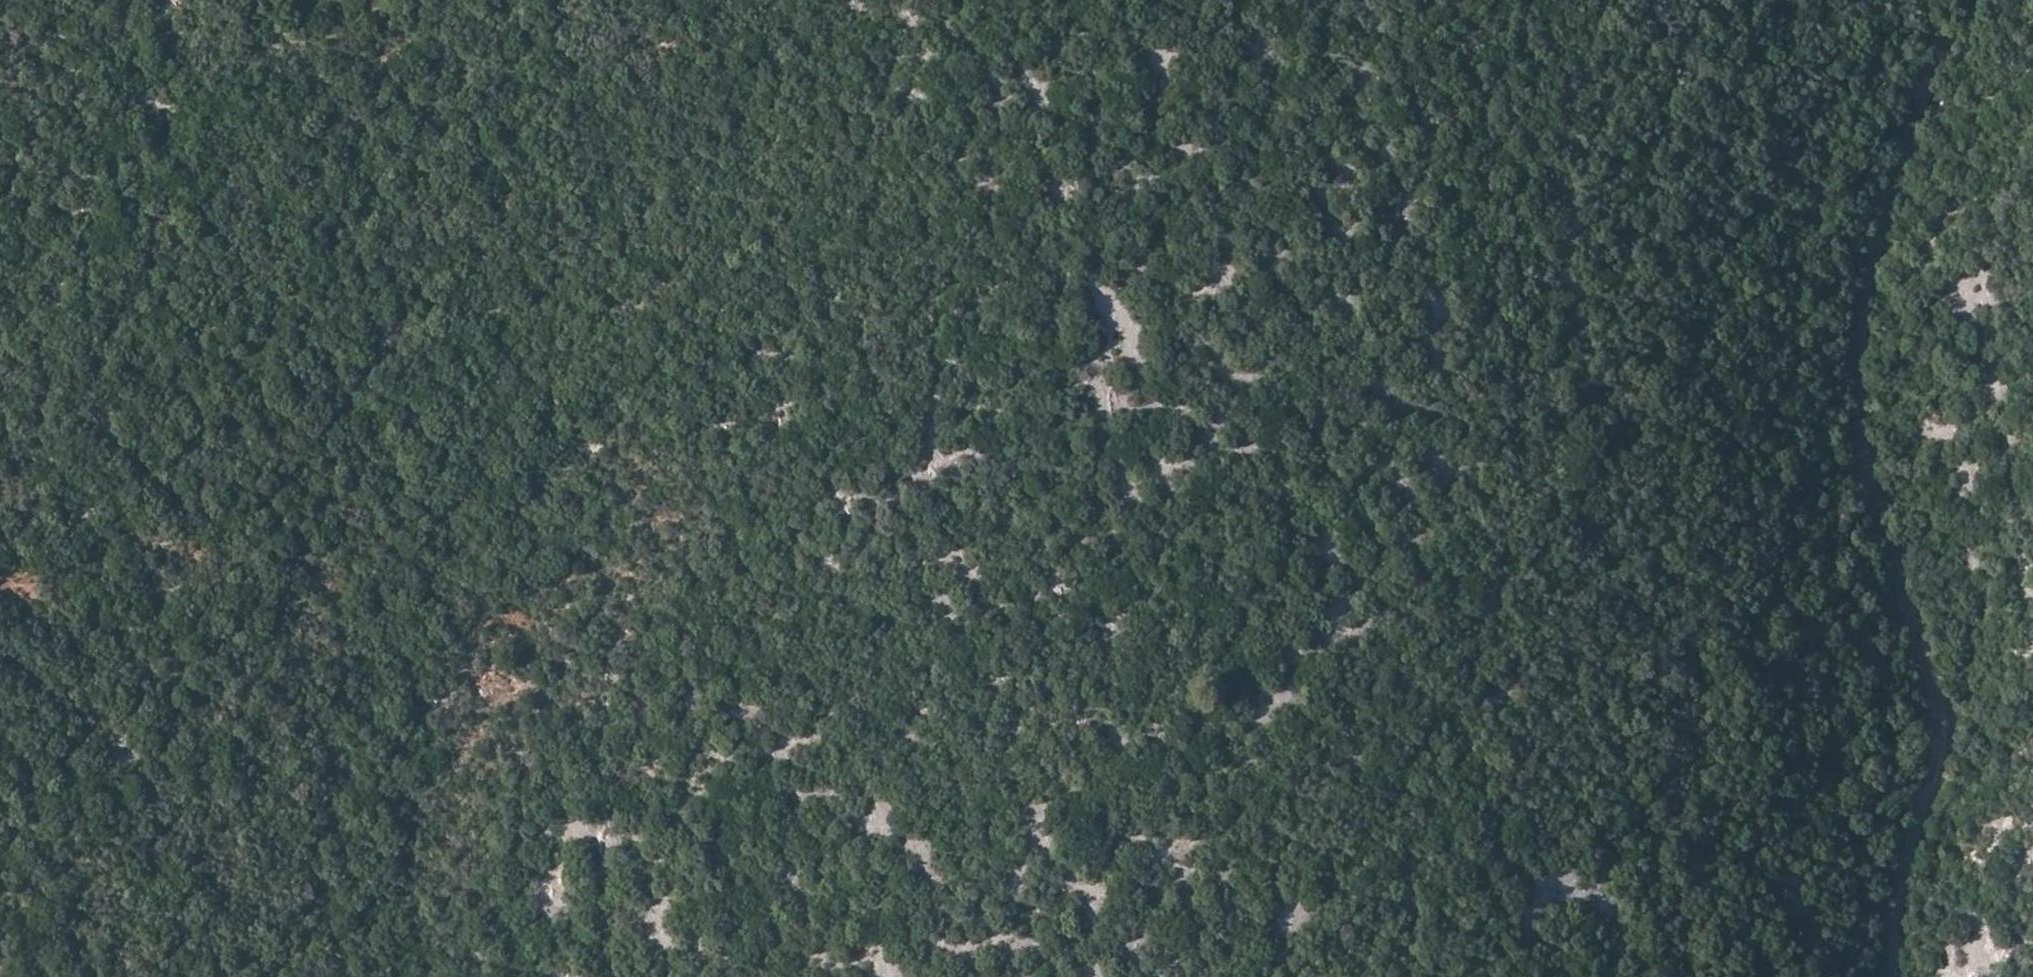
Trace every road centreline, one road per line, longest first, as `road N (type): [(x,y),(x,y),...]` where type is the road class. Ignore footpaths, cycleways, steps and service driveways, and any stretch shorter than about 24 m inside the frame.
road 1 (track): [(1963,0),(1931,45),(1898,187),(1878,381),(1902,551),(1956,778),(1890,976)]

